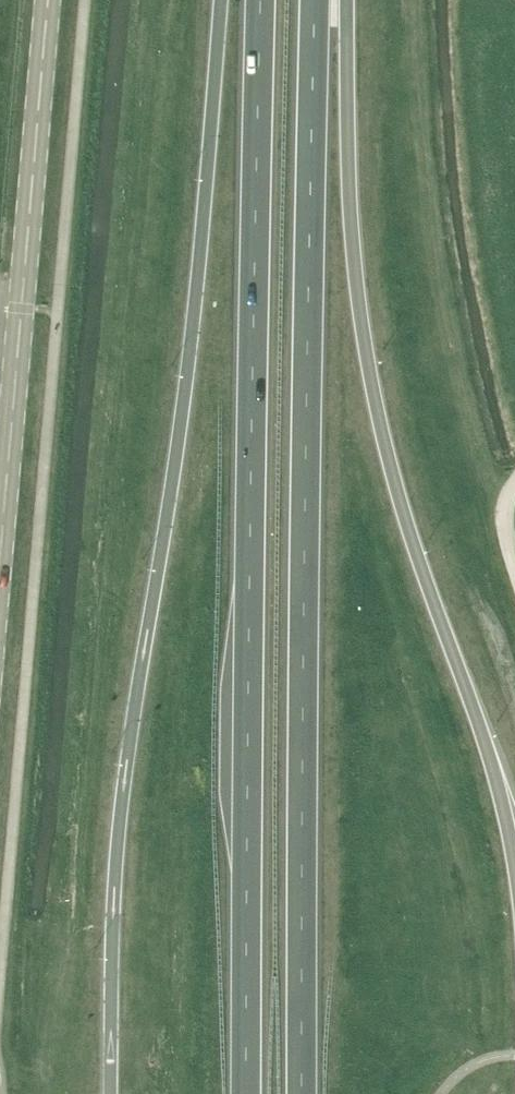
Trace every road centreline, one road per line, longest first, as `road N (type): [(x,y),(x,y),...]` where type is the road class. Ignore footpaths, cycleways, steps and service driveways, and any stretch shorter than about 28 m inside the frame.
road 1 (trunk): [(221,0),(190,347),(121,807),(110,1093)]
road 2 (trunk): [(261,0),(247,1093)]
road 3 (trunk): [(301,1093),(314,0)]
road 4 (trunk): [(514,859),(480,721),(395,482),(370,370),(353,258),(346,0)]
road 5 (secondary): [(0,542),(46,0)]

